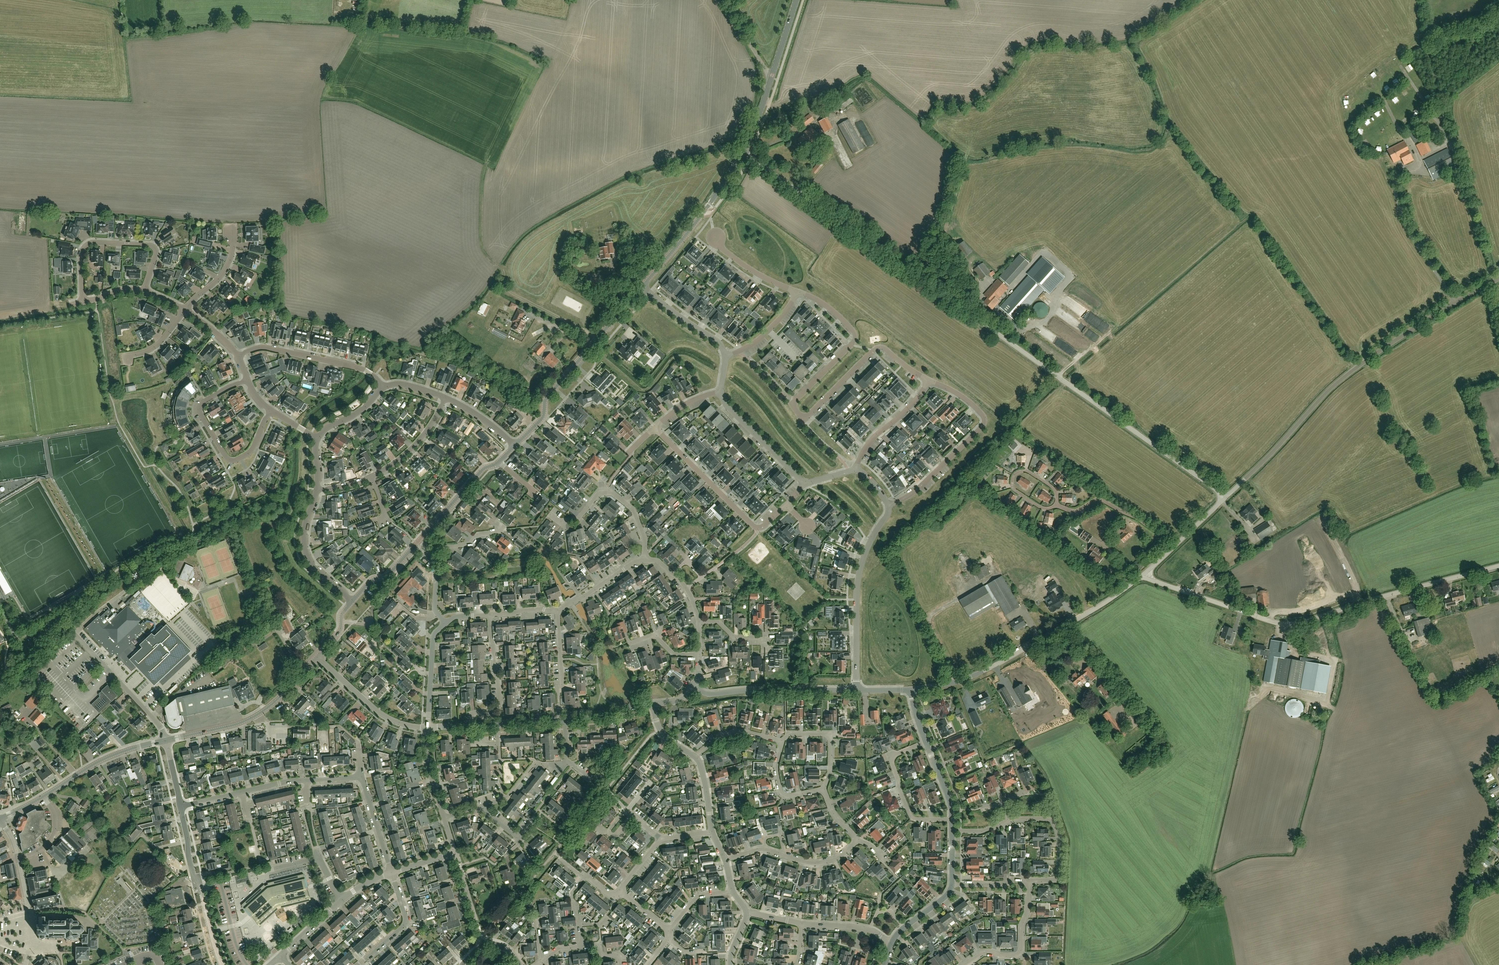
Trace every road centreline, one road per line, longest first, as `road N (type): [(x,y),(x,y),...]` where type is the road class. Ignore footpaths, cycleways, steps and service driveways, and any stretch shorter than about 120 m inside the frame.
road 1 (unclassified): [(1226,497),(741,152)]
road 2 (unclassified): [(1144,575),(1293,624),(1498,567)]
road 3 (residential): [(928,380),(879,347),(809,415),(799,415),(794,403),(855,337),(833,311),(796,292)]
road 4 (unclassified): [(1226,497),(1356,365),(1456,302)]
road 5 (unclassified): [(912,690),(986,671),(1144,575)]
road 6 (tertiary): [(352,601),(372,580),(385,578),(483,469),(499,463)]
road 7 (tertiary): [(515,446),(643,286)]
road 8 (residential): [(889,506),(983,423),(979,411),(928,380)]
road 9 (residential): [(889,506),(860,570),(857,691)]
road 10 (residential): [(248,380),(199,407),(225,456),(249,453),(271,411)]
road 11 (residential): [(654,428),(752,524),(768,523),(786,506)]
road 12 (tertiary): [(166,740),(252,718),(317,658)]
road 13 (residential): [(144,292),(153,246),(94,242),(81,258),(82,302)]
road 14 (tertiary): [(643,286),(741,152)]
road 15 (unclassified): [(857,691),(709,695),(694,687)]
road 16 (tertiary): [(222,964),(181,807)]
road 17 (residential): [(238,356),(266,347),(359,368),(384,388)]
road 18 (unclassified): [(1456,302),(1405,228),(1395,190),(1408,168)]
road 19 (residential): [(645,561),(634,512),(614,494),(598,495),(579,520),(550,515)]
road 20 (residential): [(952,820),(913,819),(899,789),(894,756),(926,742)]
road 21 (residential): [(166,740),(74,635)]
road 22 (tertiary): [(44,796),(103,760),(166,740)]
road 23 (residential): [(428,728),(379,713),(317,658)]
road 24 (residential): [(471,726),(471,715),(498,709),(489,614)]
road 25 (residential): [(1009,821),(1048,819),(1060,841),(1057,879),(1029,881)]
road 26 (residential): [(966,964),(981,954),(1022,950),(1029,881)]
road 27 (residential): [(719,392),(804,484)]

